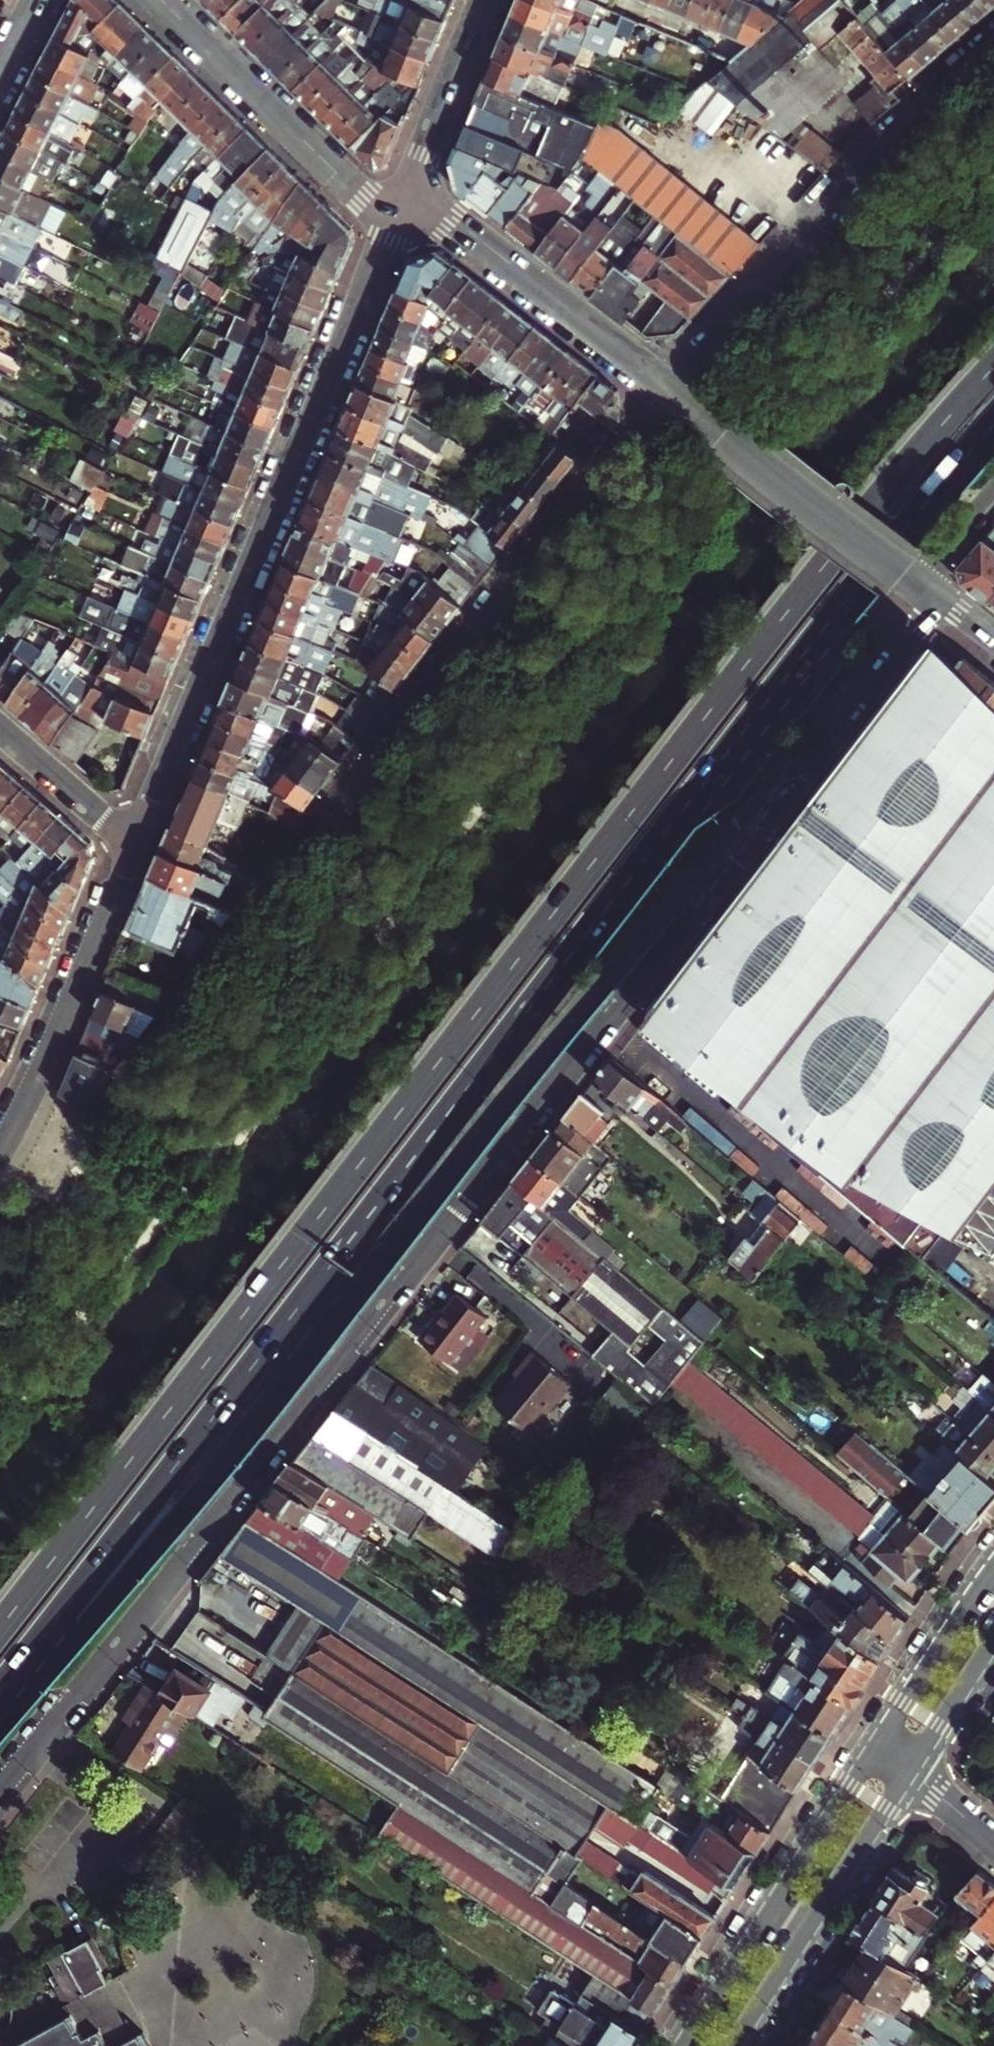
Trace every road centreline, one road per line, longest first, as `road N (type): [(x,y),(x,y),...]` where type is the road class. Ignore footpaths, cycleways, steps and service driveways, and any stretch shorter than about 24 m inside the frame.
road 1 (trunk): [(0,1688),(636,867),(993,426)]
road 2 (trunk): [(993,366),(819,570),(0,1627)]
road 3 (residential): [(0,1793),(773,811)]
road 4 (trunk): [(0,1720),(264,1411),(548,1045),(741,825),(773,811)]
road 5 (residential): [(114,1124),(667,386)]
road 6 (tertiary): [(396,222),(135,843)]
road 7 (residential): [(667,386),(874,150),(993,45)]
road 8 (tertiary): [(876,1746),(683,2045)]
road 9 (tertiary): [(730,2045),(908,1772)]
road 10 (residential): [(159,0),(396,222)]
road 11 (tertiary): [(410,191),(667,386)]
road 12 (tertiary): [(667,386),(918,582)]
road 13 (tertiary): [(135,843),(17,1122)]
road 14 (residential): [(773,811),(928,589)]
road 15 (tertiary): [(993,1567),(876,1746)]
road 16 (tertiary): [(485,0),(410,191)]
road 17 (residential): [(0,727),(135,843)]
road 18 (tertiary): [(908,1772),(993,1636)]

